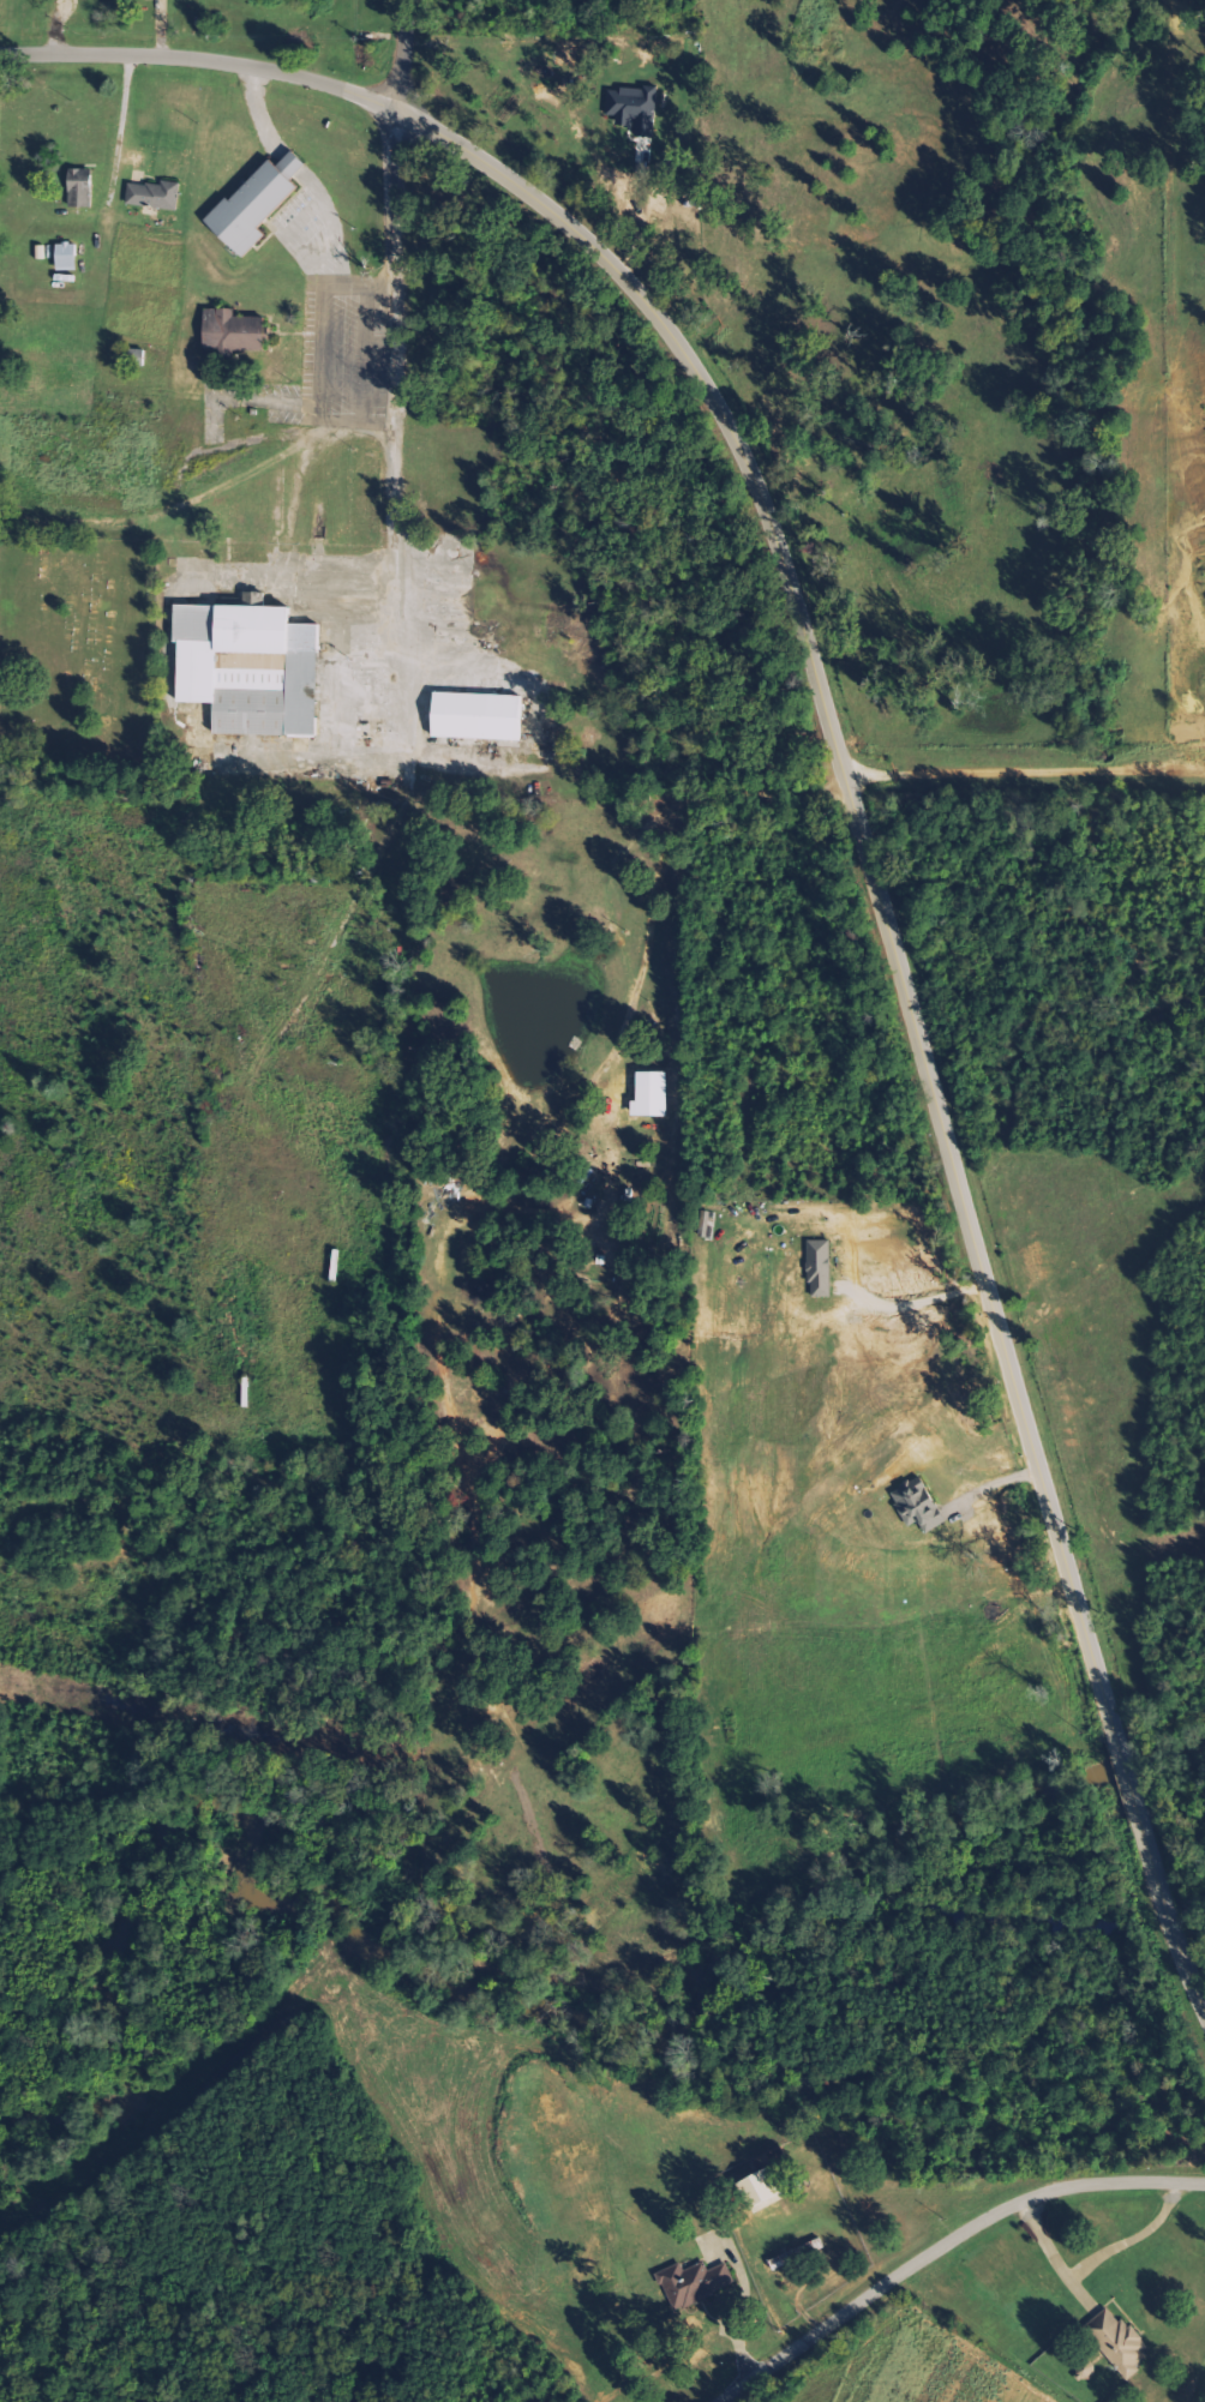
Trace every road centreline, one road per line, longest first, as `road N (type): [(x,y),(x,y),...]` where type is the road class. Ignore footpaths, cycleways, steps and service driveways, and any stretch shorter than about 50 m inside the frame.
road 1 (residential): [(1204,1993),(927,1052),(787,532),(741,422),(670,313),(622,260),(541,191),(431,120),(335,82),(247,64),(0,53)]
road 2 (residential): [(725,2401),(894,2281),(1065,2187),(1204,2181)]

